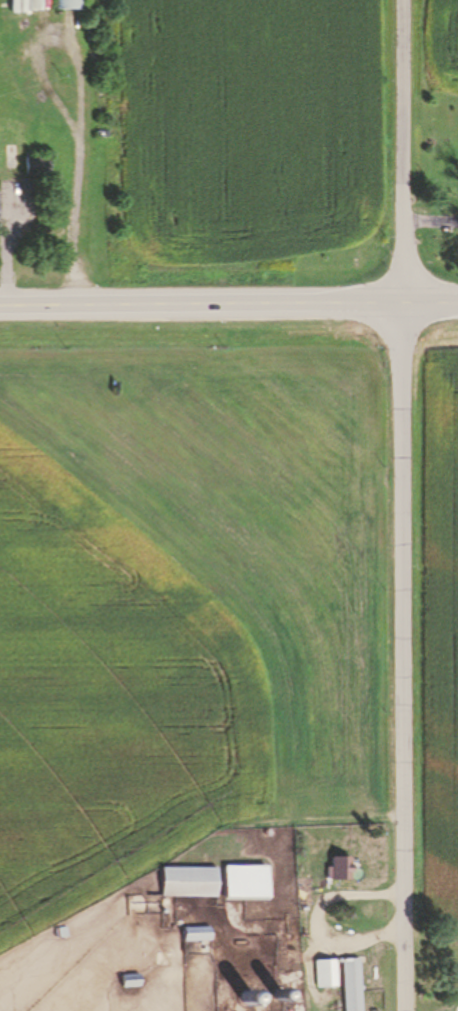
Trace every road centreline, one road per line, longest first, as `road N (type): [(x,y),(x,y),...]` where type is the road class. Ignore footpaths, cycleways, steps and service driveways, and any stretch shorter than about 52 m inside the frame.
road 1 (residential): [(405,1010),(404,0)]
road 2 (primary): [(457,302),(0,305)]

